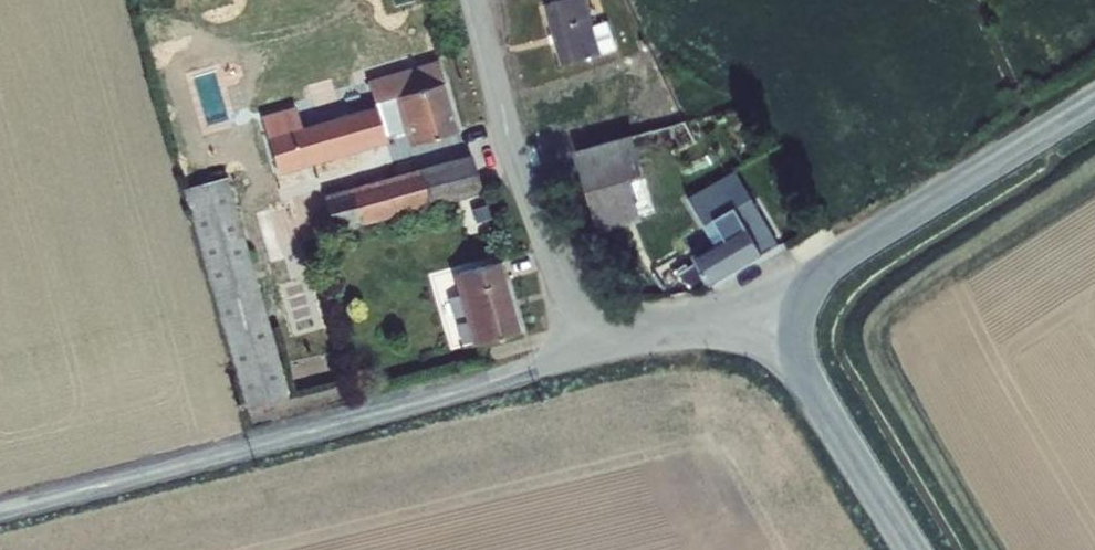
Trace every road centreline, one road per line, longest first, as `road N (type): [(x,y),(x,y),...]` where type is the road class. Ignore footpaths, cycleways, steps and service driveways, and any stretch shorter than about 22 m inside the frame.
road 1 (tertiary): [(0,511),(570,354)]
road 2 (tertiary): [(779,315),(856,245),(1094,99)]
road 3 (tertiary): [(474,0),(570,354)]
road 4 (tertiary): [(911,549),(801,371),(779,315)]
road 5 (tertiary): [(570,354),(779,315)]

